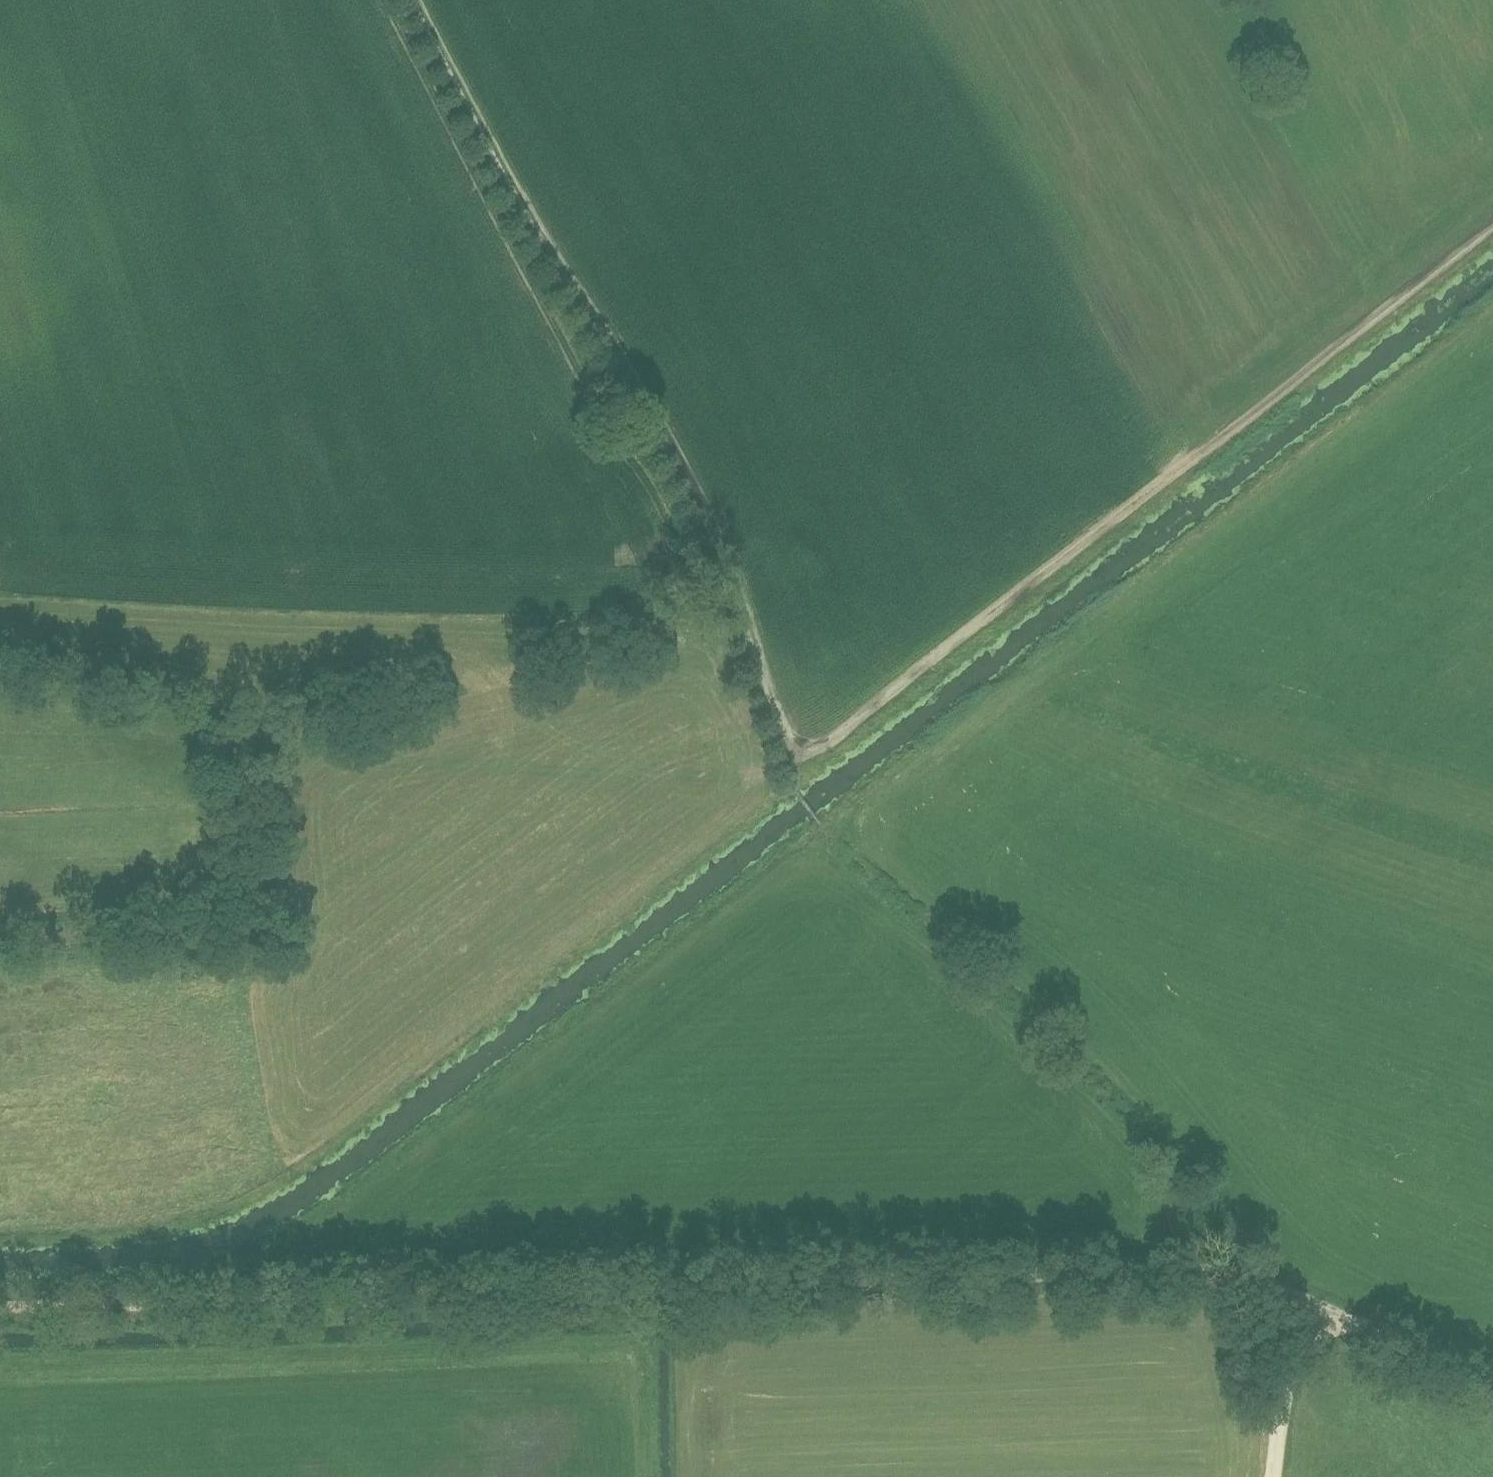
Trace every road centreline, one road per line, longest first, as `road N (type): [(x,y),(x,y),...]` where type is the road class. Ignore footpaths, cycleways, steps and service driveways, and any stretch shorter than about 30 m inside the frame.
road 1 (track): [(0,1313),(1225,1274),(1261,1280),(1333,1323)]
road 2 (track): [(1272,1476),(1285,1386),(1296,1360),(1333,1323)]
road 3 (track): [(1333,1323),(1492,1379)]

